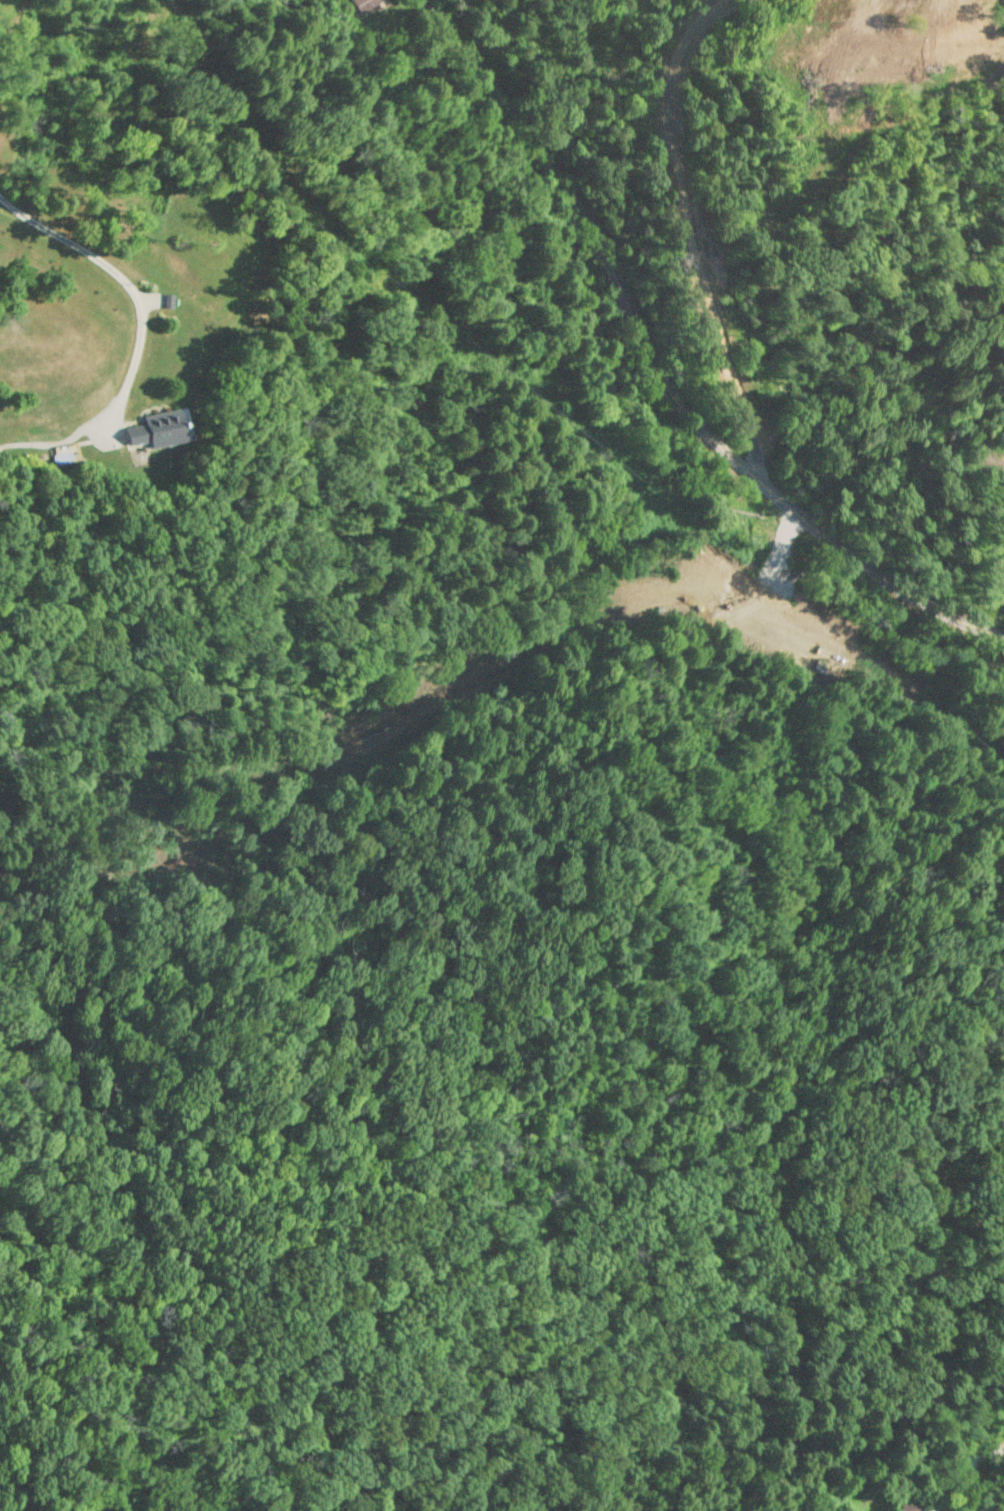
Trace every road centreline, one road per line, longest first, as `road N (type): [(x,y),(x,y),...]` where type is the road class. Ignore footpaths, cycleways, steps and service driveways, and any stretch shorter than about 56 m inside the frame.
road 1 (tertiary): [(1003,631),(919,599),(857,562),(676,405),(582,213),(425,0)]

